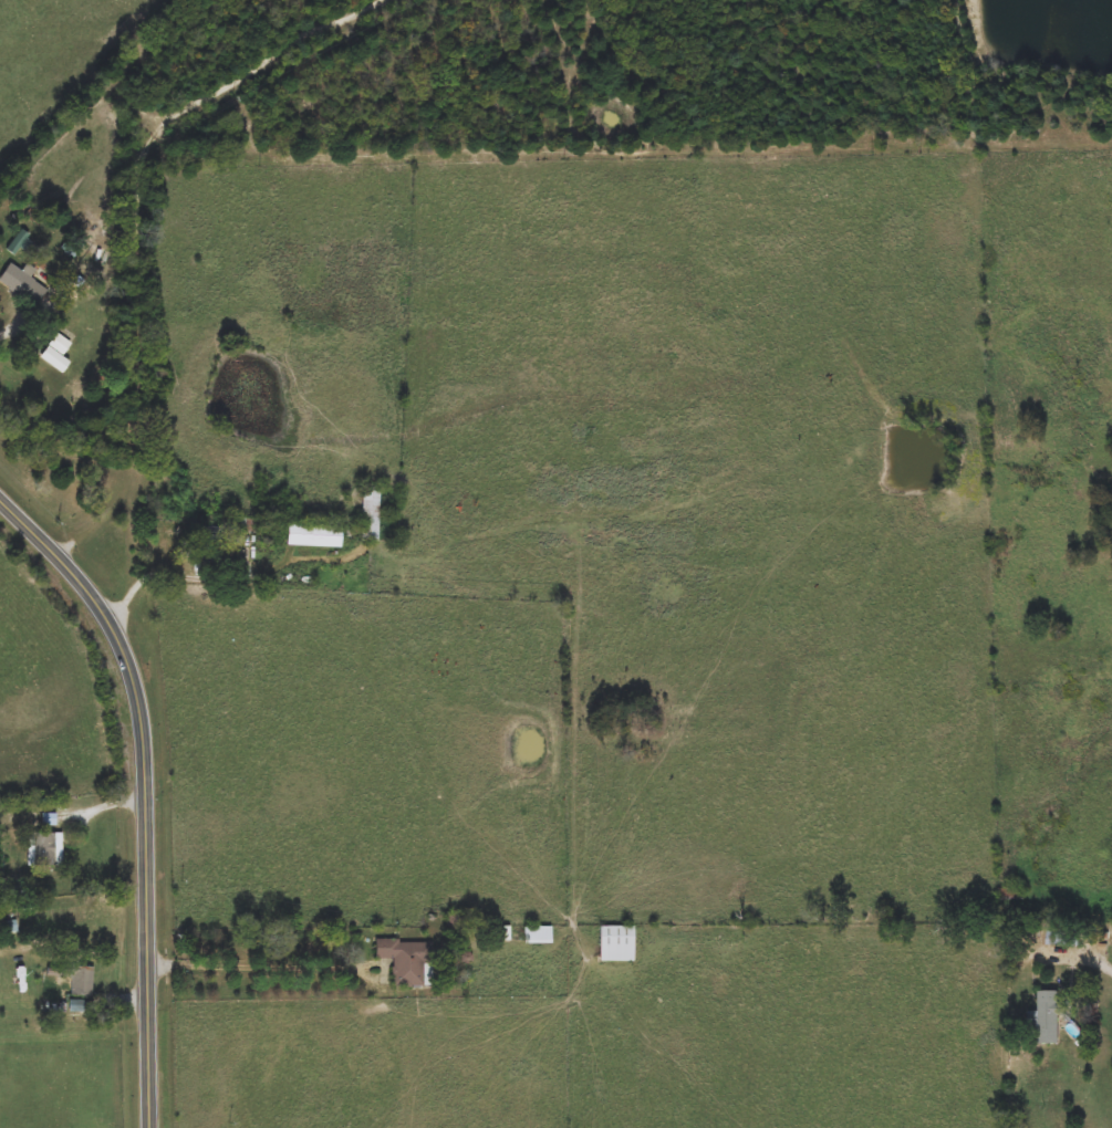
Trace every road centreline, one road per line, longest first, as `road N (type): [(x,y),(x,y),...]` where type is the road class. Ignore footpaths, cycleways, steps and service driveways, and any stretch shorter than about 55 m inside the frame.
road 1 (tertiary): [(156,1127),(150,791),(141,689),(110,610),(0,489)]

